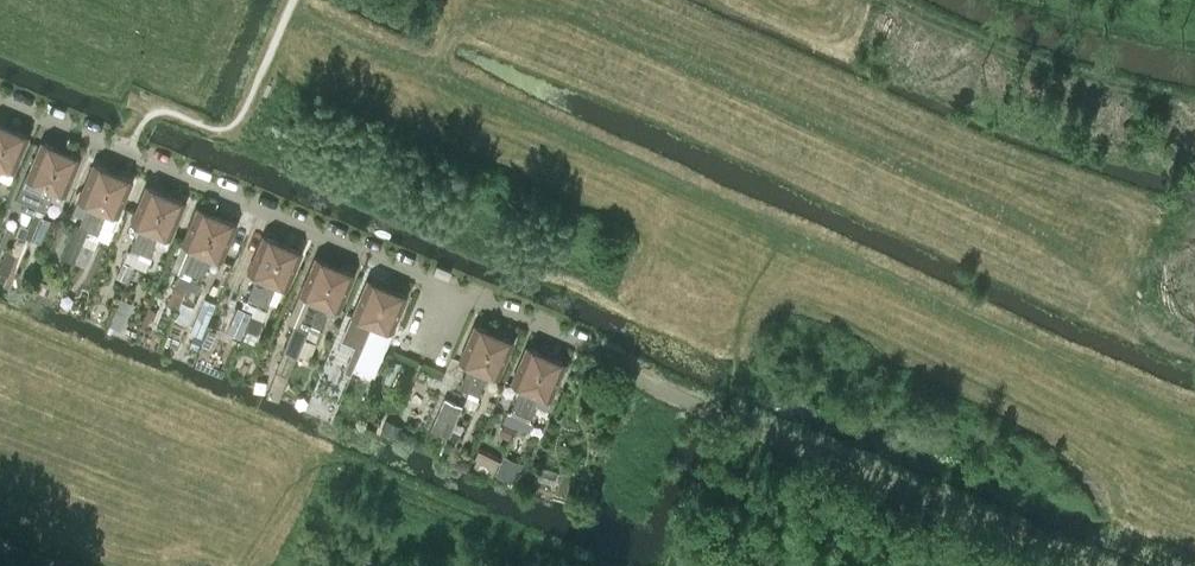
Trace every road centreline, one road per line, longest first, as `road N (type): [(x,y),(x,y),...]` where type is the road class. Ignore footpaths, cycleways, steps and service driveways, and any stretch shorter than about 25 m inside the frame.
road 1 (residential): [(585,345),(0,97)]
road 2 (track): [(669,565),(724,415)]

